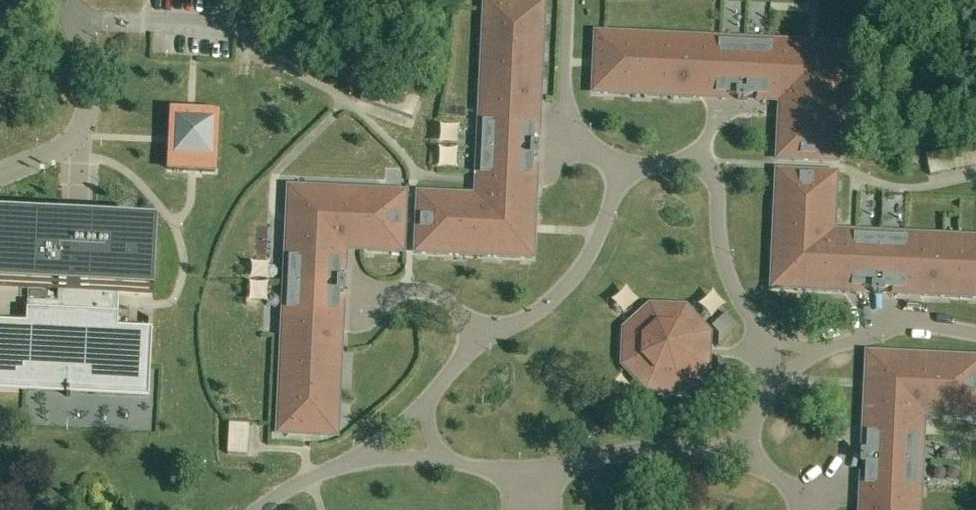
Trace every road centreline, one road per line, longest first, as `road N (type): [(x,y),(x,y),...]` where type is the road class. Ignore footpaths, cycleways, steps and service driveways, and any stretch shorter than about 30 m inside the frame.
road 1 (residential): [(620,161),(614,200),(583,267),(520,322),(481,339)]
road 2 (residential): [(748,455),(647,450),(524,468)]
road 3 (residential): [(0,173),(61,146),(87,110),(88,84),(64,0)]
road 4 (residential): [(566,0),(574,135),(620,161)]
road 5 (residential): [(693,161),(712,179),(726,264),(752,314)]
road 6 (residential): [(481,339),(428,291),(367,296)]

